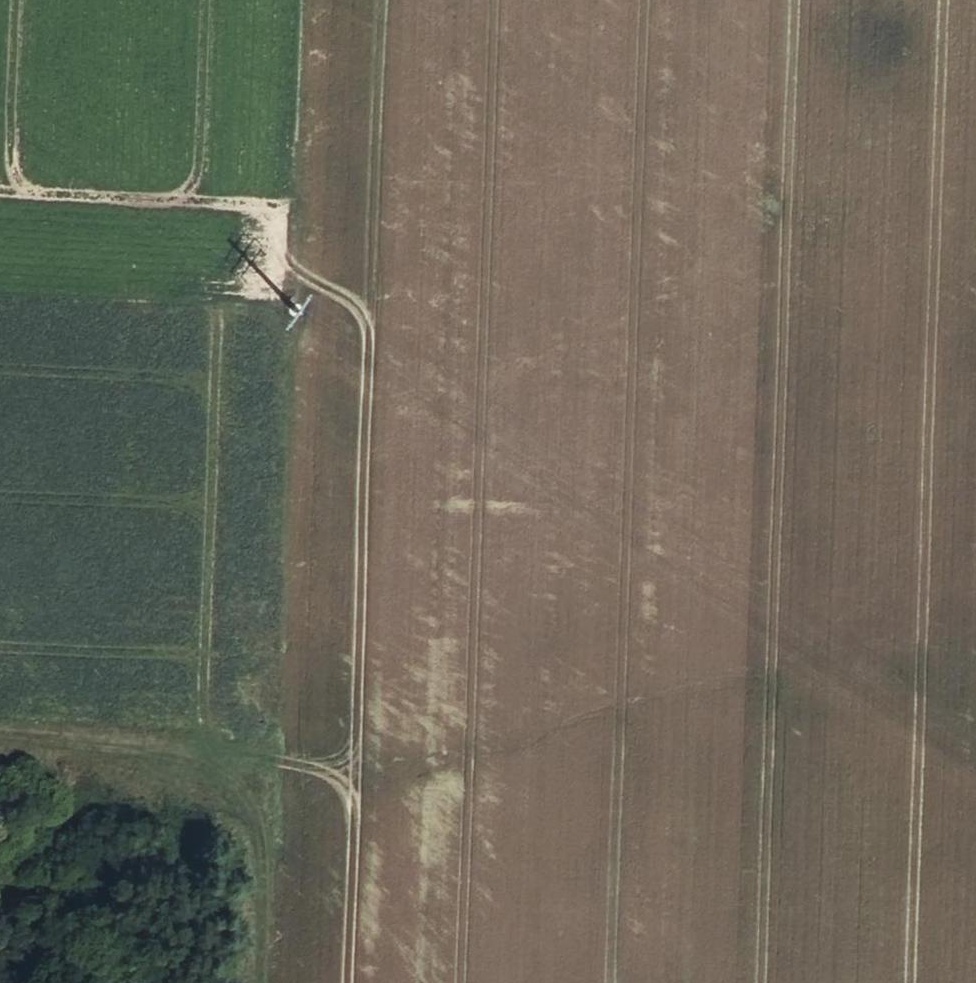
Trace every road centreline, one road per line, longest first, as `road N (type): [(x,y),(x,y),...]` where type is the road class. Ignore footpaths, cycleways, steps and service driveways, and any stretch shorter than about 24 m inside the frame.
road 1 (track): [(239,982),(241,800),(227,767),(191,739),(134,721),(0,717)]

